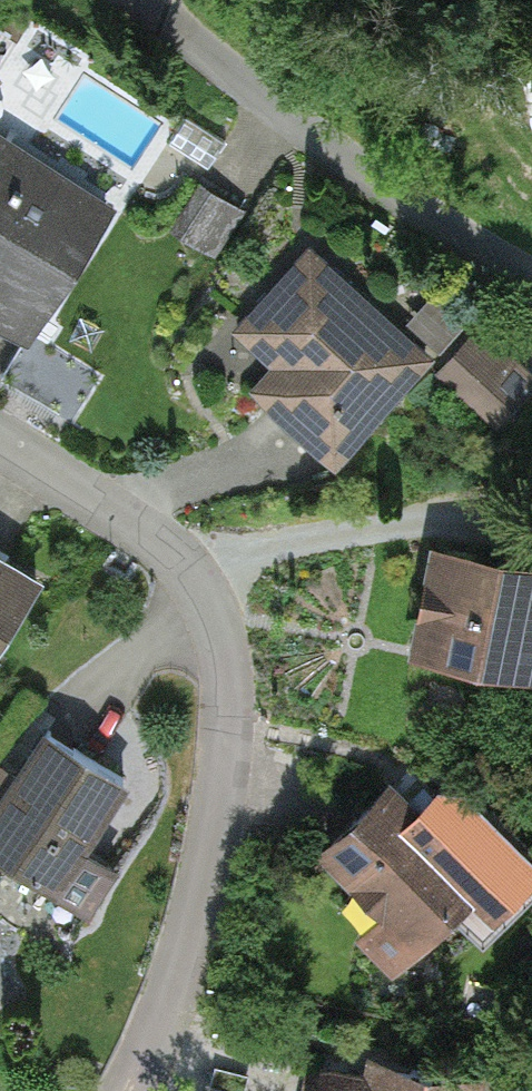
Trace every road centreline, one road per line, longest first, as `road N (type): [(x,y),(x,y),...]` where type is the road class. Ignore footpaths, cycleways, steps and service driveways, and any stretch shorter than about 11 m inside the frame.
road 1 (residential): [(0,429),(133,509),(206,608),(223,752),(145,1090)]
road 2 (track): [(531,276),(328,162),(202,51),(164,0)]

